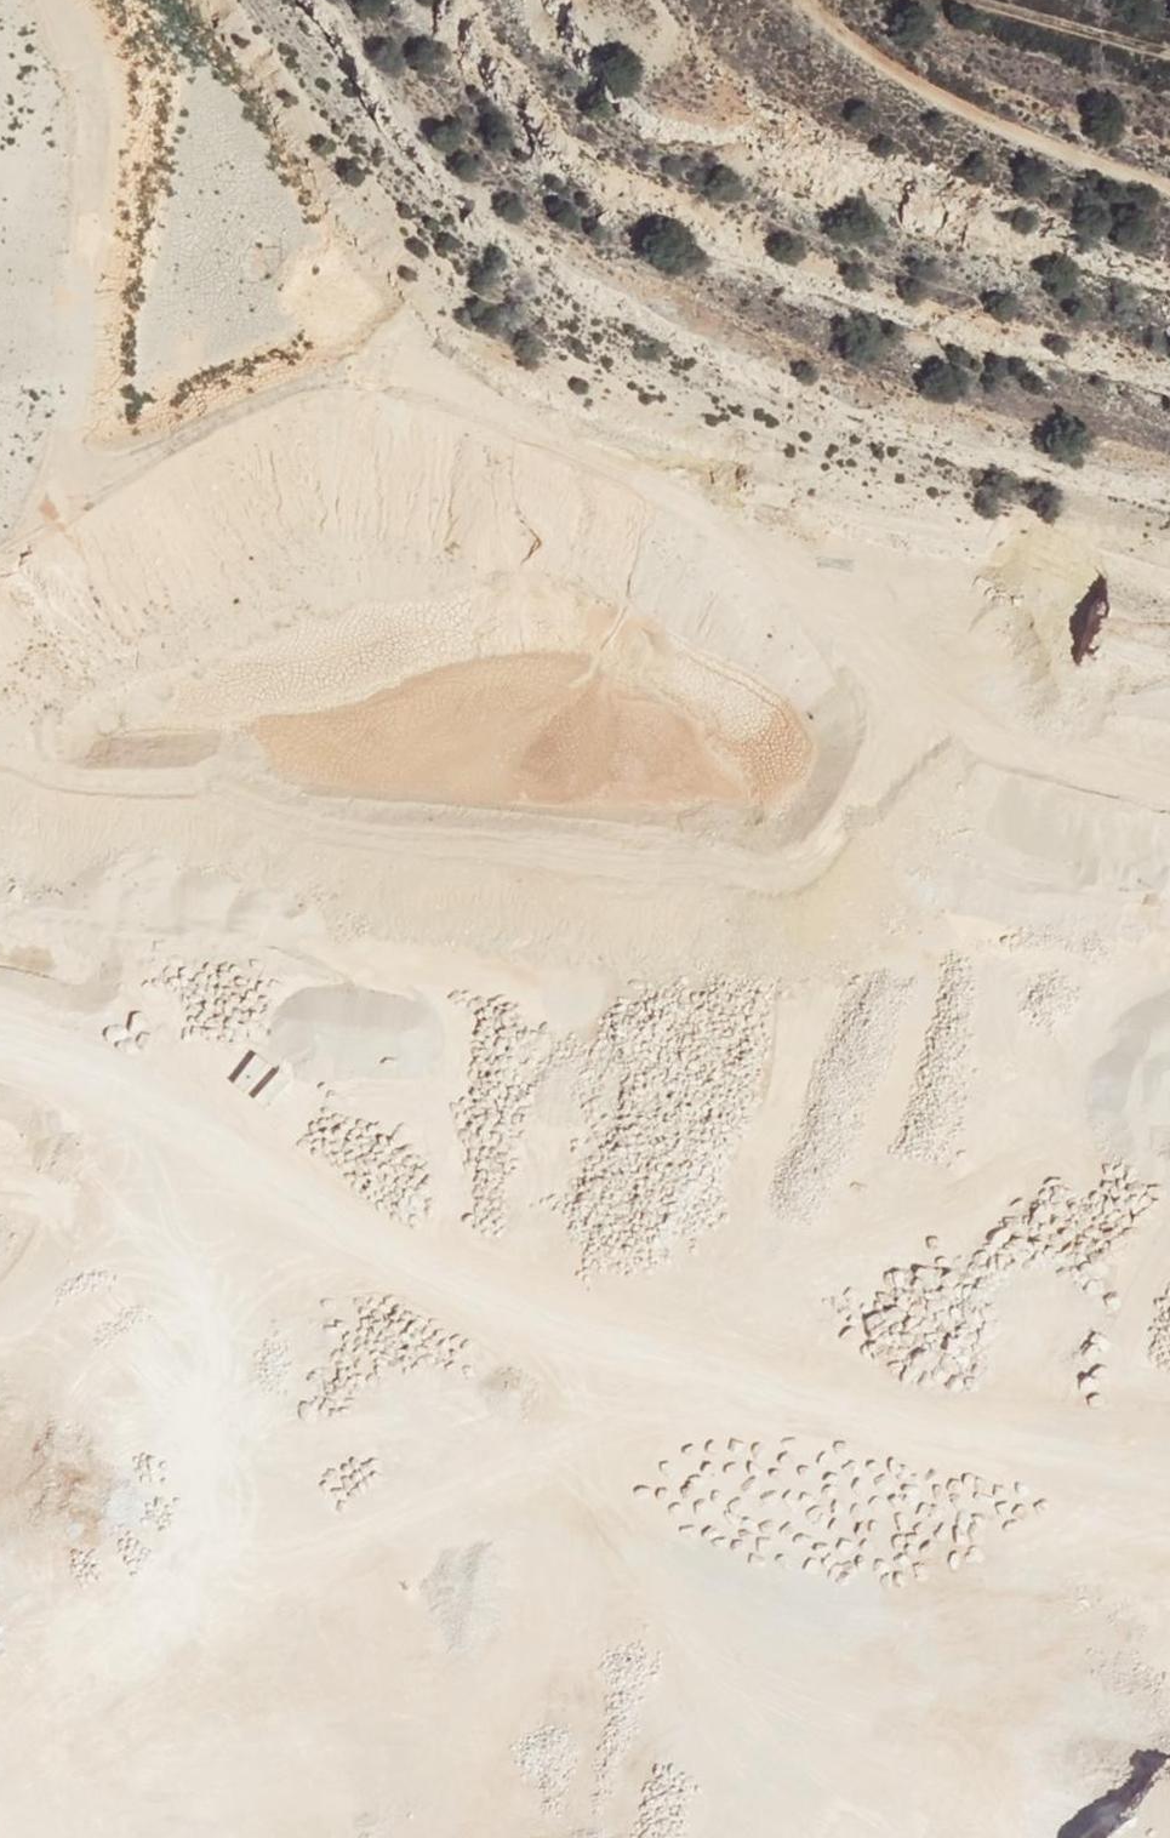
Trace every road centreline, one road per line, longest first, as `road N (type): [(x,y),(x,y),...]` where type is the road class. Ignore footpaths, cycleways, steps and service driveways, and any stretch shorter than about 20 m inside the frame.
road 1 (track): [(1169,189),(977,115),(895,72),(804,0)]
road 2 (track): [(264,1131),(0,1374)]

